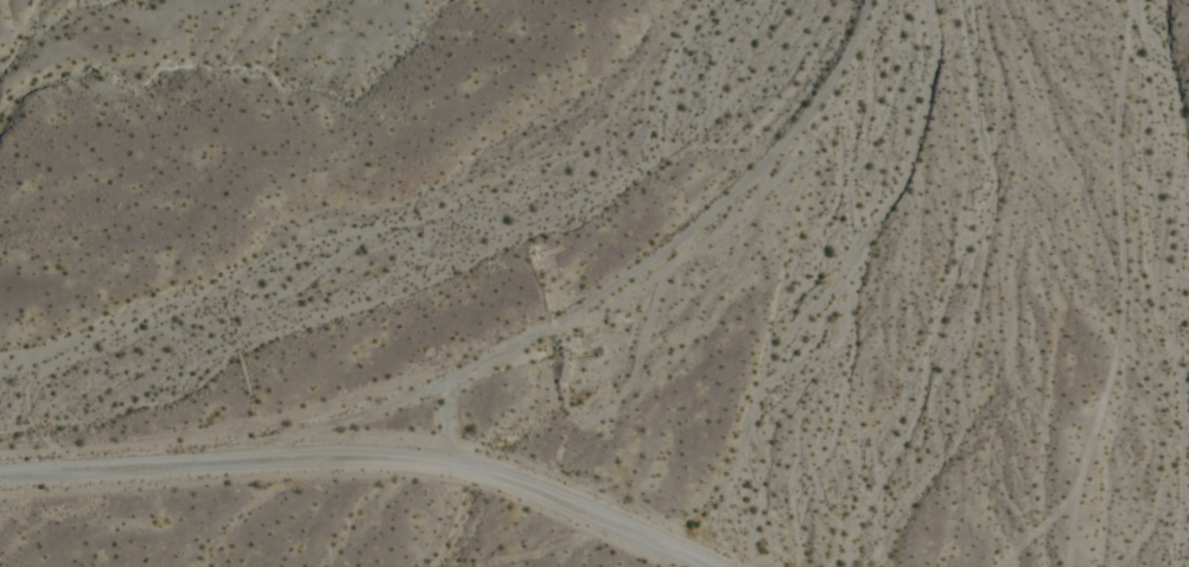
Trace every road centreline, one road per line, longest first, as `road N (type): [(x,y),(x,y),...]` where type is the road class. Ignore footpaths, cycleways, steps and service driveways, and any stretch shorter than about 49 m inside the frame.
road 1 (residential): [(0,471),(216,455),(438,453),(496,464),(726,566)]
road 2 (track): [(453,455),(450,380),(605,292),(789,142),(878,17),(881,0)]

